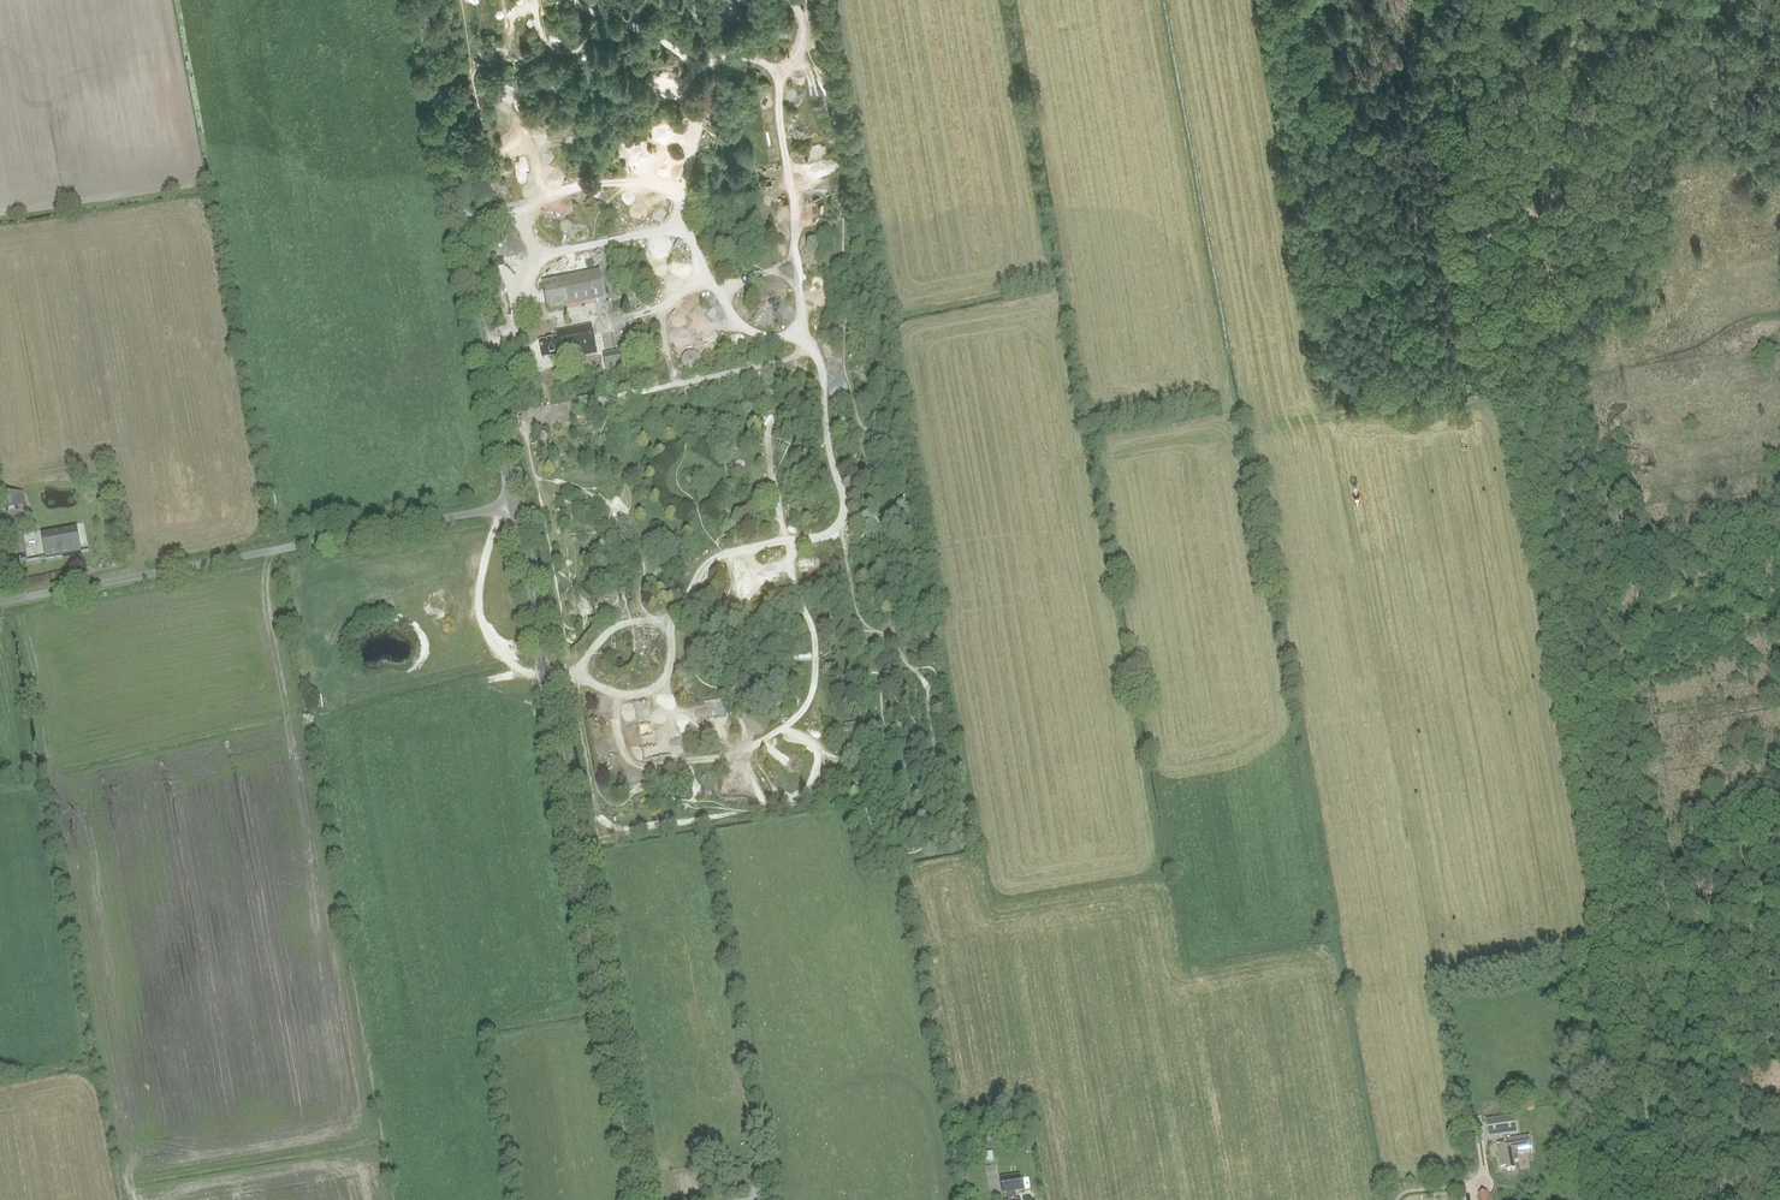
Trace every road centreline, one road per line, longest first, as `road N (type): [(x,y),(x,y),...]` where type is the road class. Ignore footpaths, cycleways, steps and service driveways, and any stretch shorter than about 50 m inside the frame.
road 1 (unclassified): [(641,1199),(513,506)]
road 2 (unclassified): [(0,601),(513,506)]
road 3 (unclassified): [(513,506),(418,0)]

